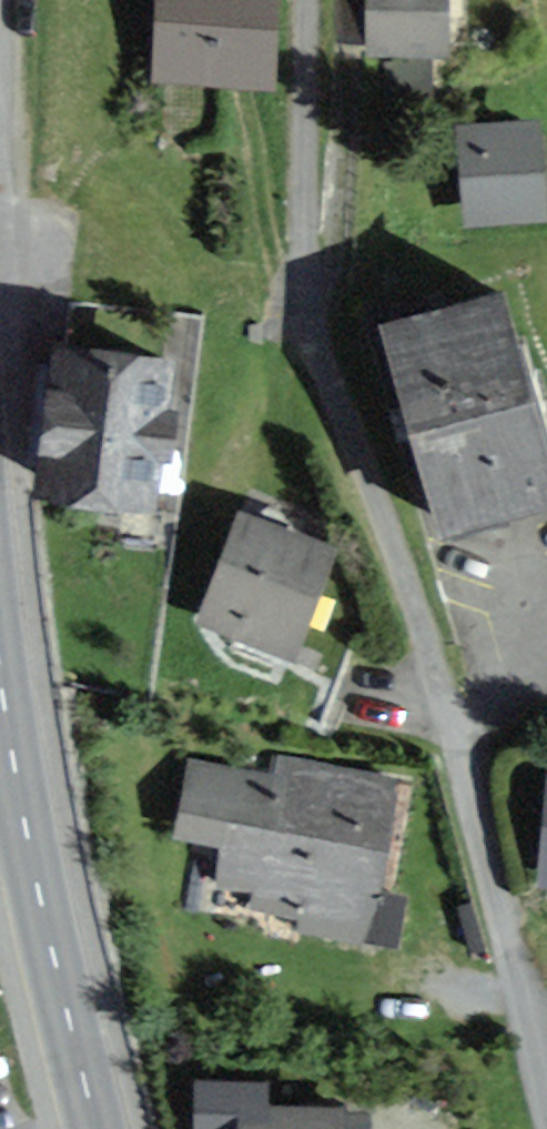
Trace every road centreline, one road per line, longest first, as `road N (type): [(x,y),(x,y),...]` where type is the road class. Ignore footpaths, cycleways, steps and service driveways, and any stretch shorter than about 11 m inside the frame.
road 1 (residential): [(546,1112),(418,634),(311,345),(304,228),(309,0)]
road 2 (secondary): [(96,1128),(19,817),(0,698)]

